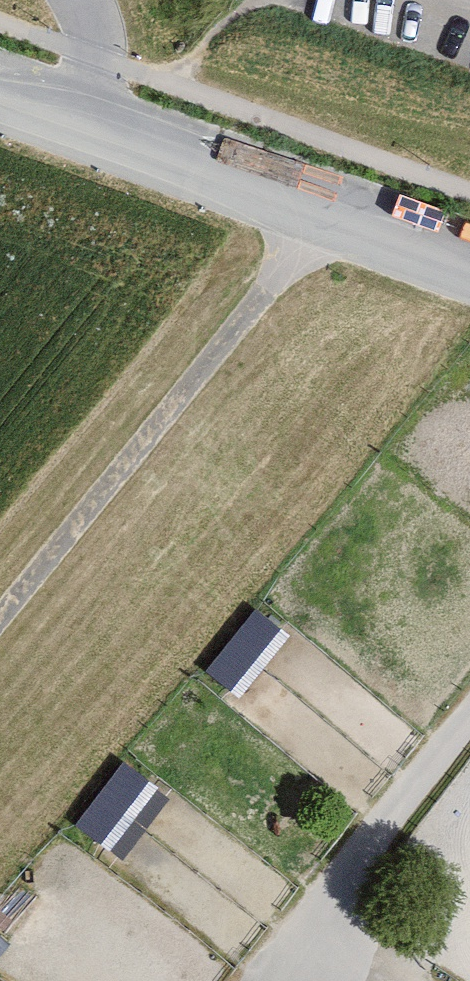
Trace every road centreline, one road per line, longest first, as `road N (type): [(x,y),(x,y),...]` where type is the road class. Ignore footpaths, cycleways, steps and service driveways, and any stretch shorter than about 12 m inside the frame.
road 1 (track): [(312,203),(273,280),(0,612)]
road 2 (residential): [(469,258),(0,94)]
road 3 (residential): [(277,980),(341,866),(469,707)]

